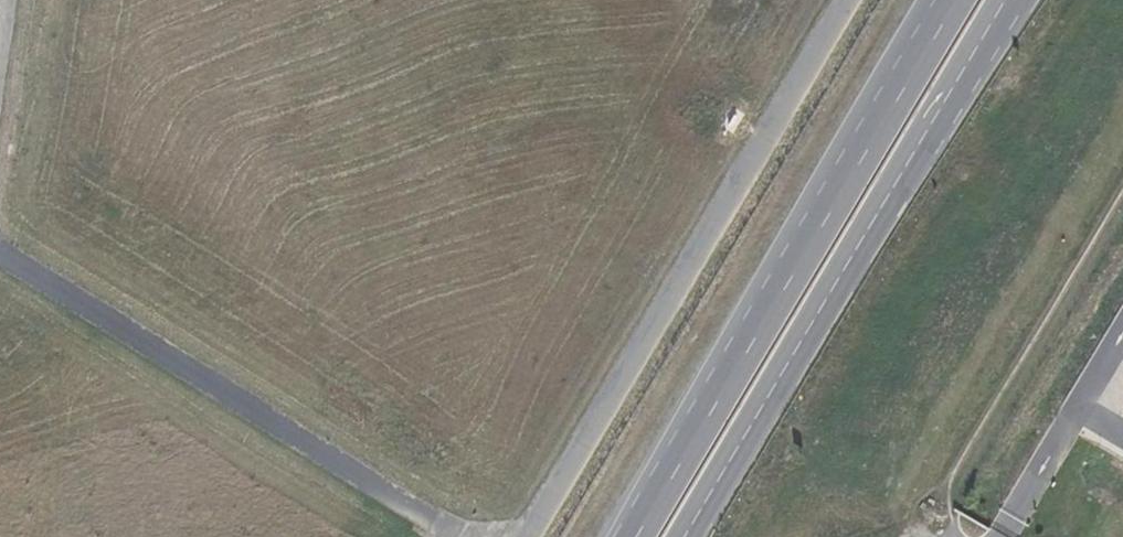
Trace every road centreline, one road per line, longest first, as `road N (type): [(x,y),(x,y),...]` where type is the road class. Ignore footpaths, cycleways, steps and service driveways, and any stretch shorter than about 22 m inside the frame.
road 1 (primary): [(684,536),(1008,0)]
road 2 (primary): [(950,0),(629,536)]
road 3 (track): [(917,536),(1122,191)]

